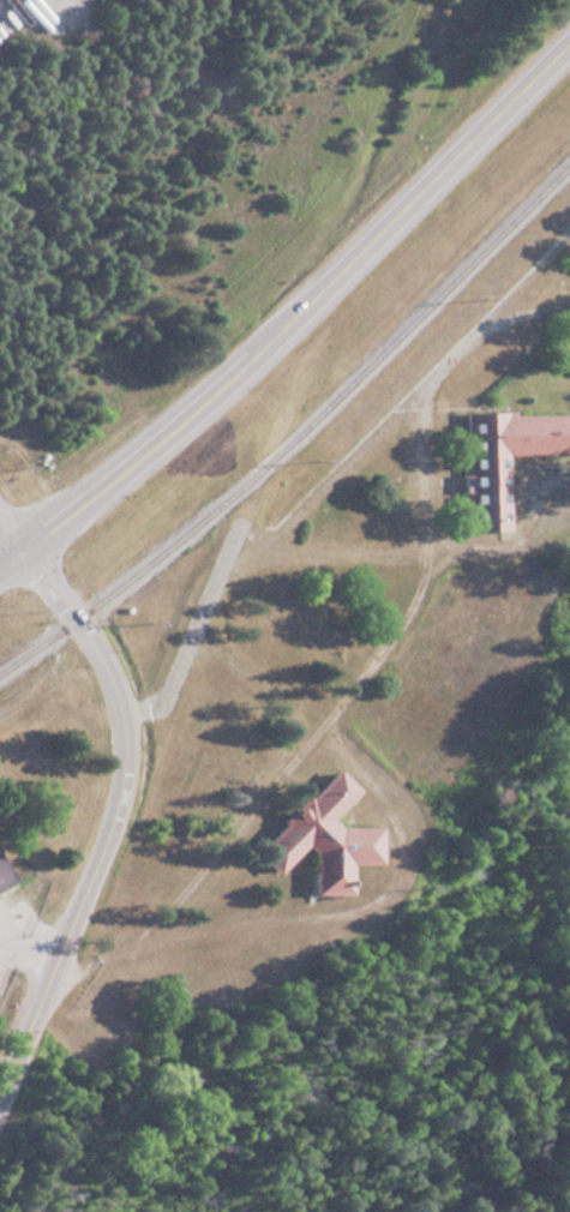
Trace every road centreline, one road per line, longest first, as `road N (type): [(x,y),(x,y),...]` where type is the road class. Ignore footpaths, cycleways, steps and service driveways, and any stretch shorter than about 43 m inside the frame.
road 1 (primary): [(0,563),(569,34)]
road 2 (tertiary): [(0,1086),(104,832),(120,766),(119,714),(102,662),(24,547)]

